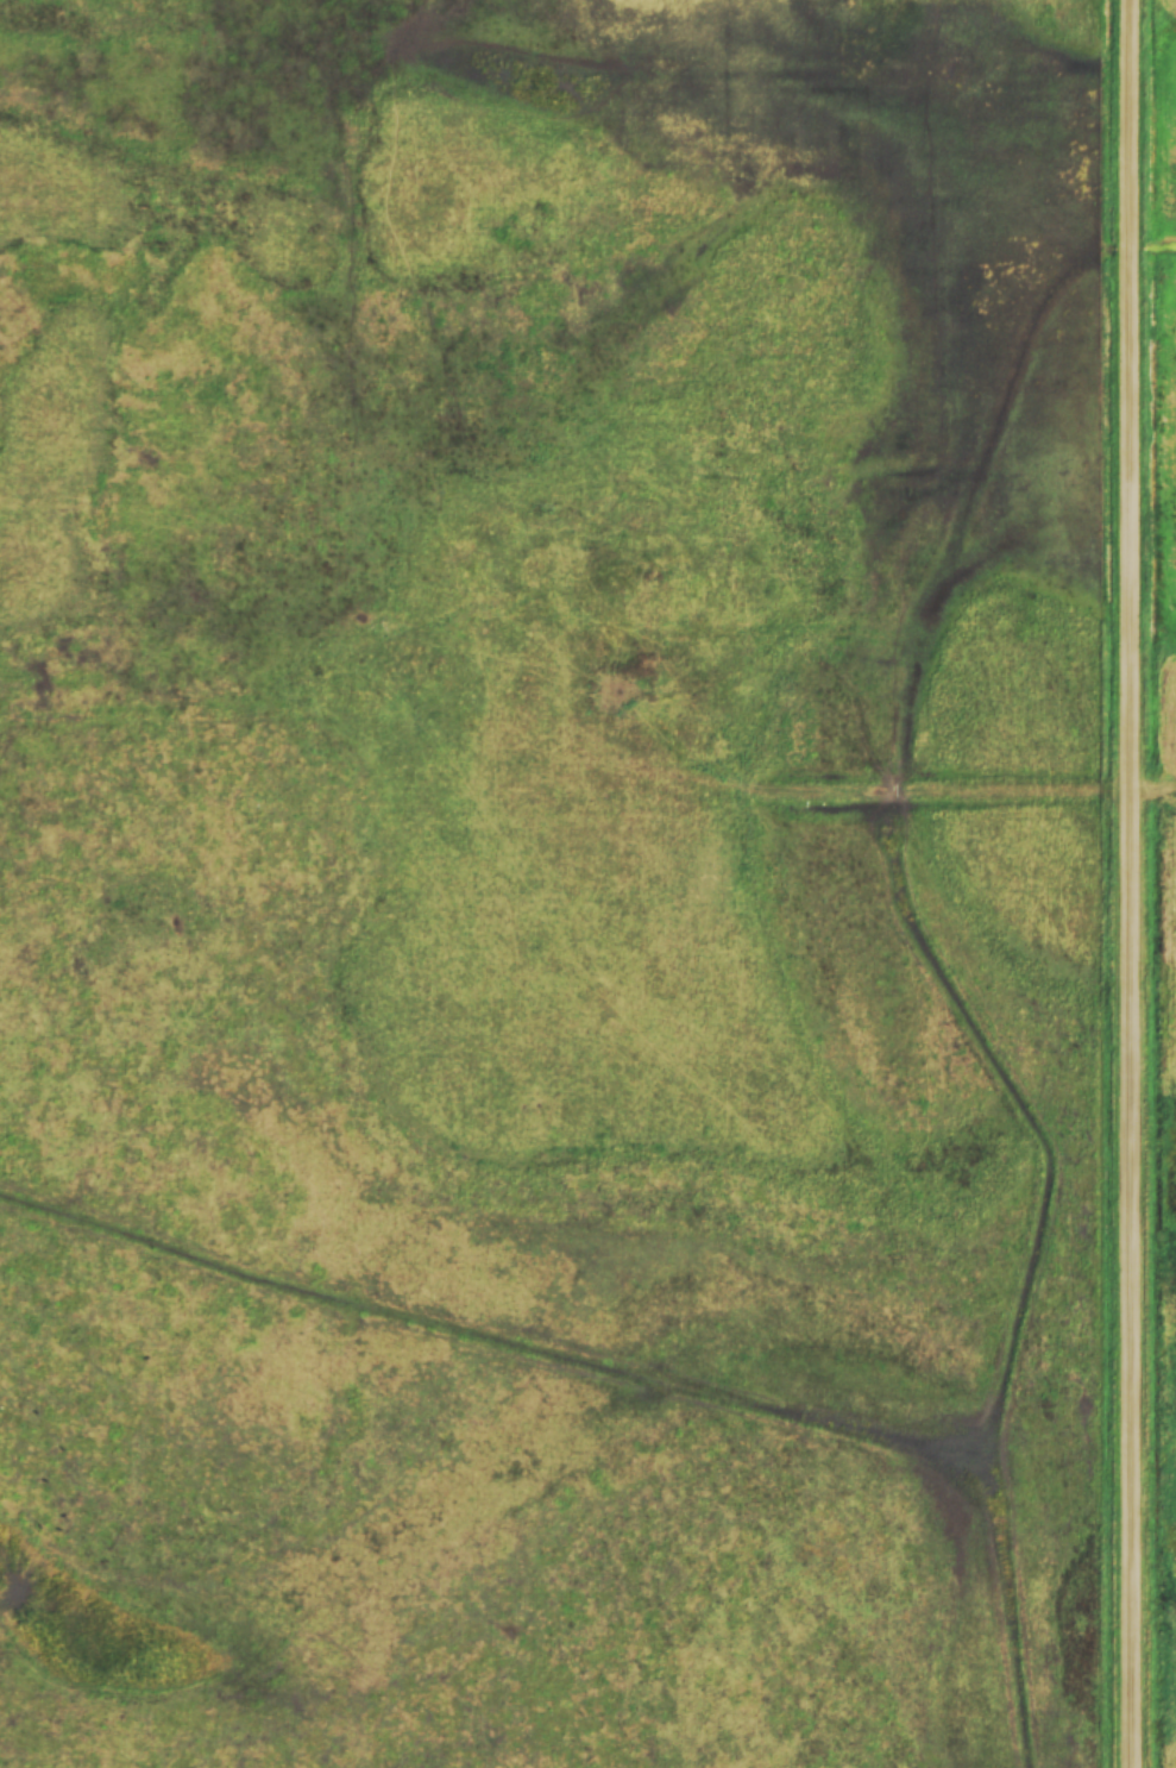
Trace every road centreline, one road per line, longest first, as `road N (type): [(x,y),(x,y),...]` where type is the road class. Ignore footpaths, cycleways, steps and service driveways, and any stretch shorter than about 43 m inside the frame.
road 1 (residential): [(1131,1767),(1129,0)]

